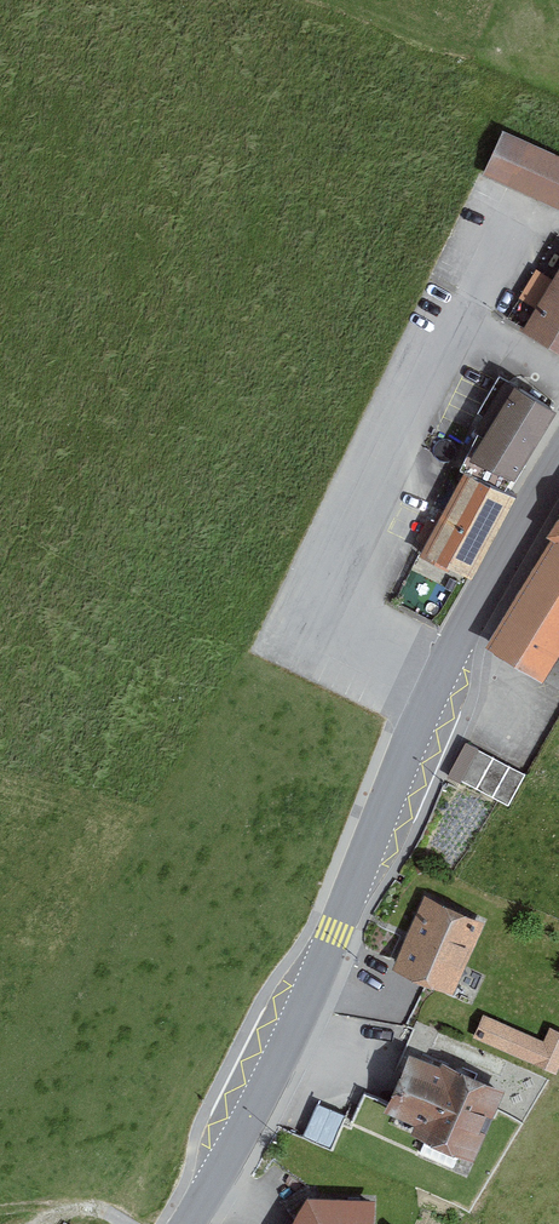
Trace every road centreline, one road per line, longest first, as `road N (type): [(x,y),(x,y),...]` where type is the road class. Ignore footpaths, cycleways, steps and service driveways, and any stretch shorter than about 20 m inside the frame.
road 1 (tertiary): [(558,480),(401,773),(239,1169),(200,1223)]

